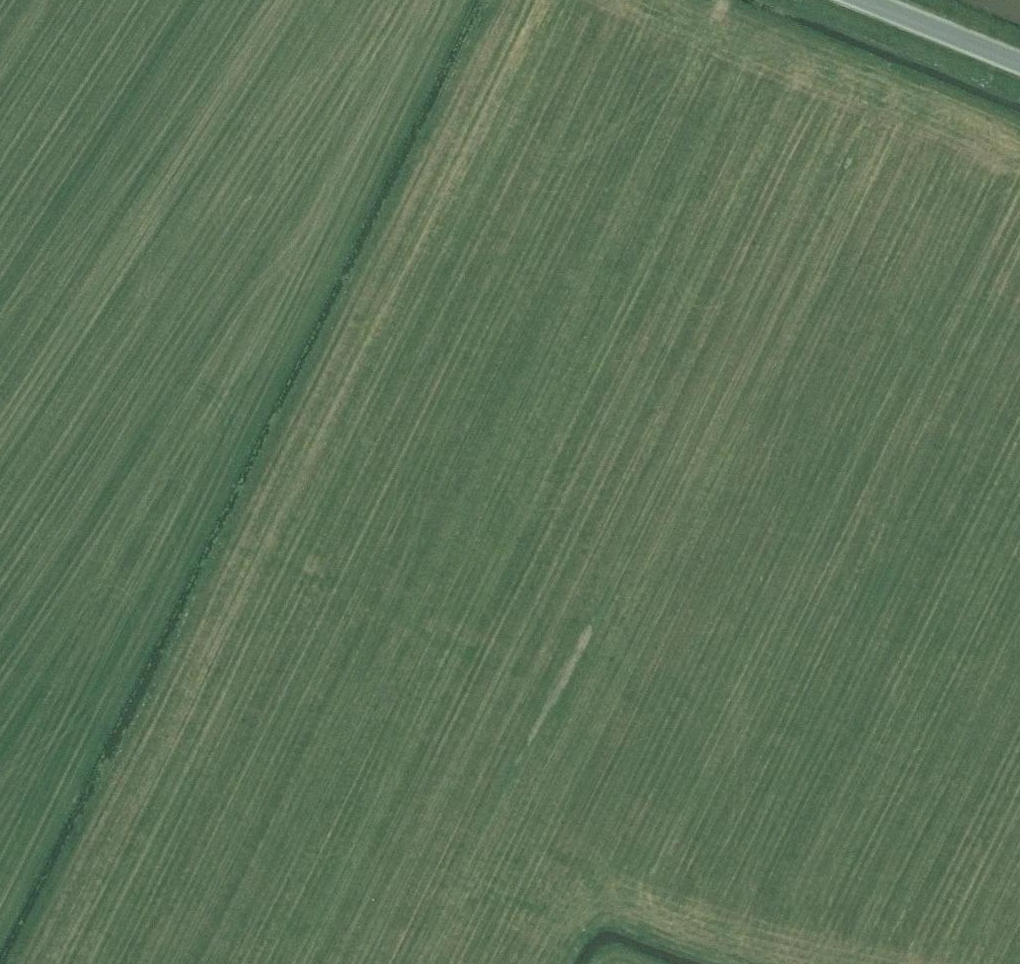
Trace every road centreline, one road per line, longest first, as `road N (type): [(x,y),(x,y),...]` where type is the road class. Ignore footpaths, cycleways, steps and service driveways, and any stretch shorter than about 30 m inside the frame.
road 1 (tertiary): [(1019,64),(862,0)]

